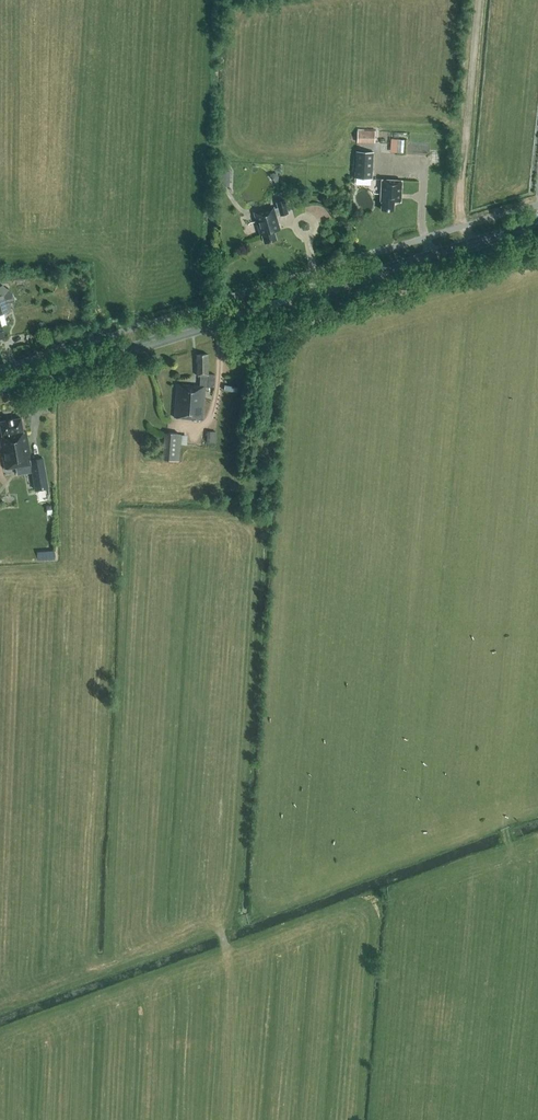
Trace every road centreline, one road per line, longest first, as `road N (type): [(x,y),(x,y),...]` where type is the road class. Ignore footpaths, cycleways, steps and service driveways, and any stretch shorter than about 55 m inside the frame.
road 1 (tertiary): [(0,388),(537,223)]

